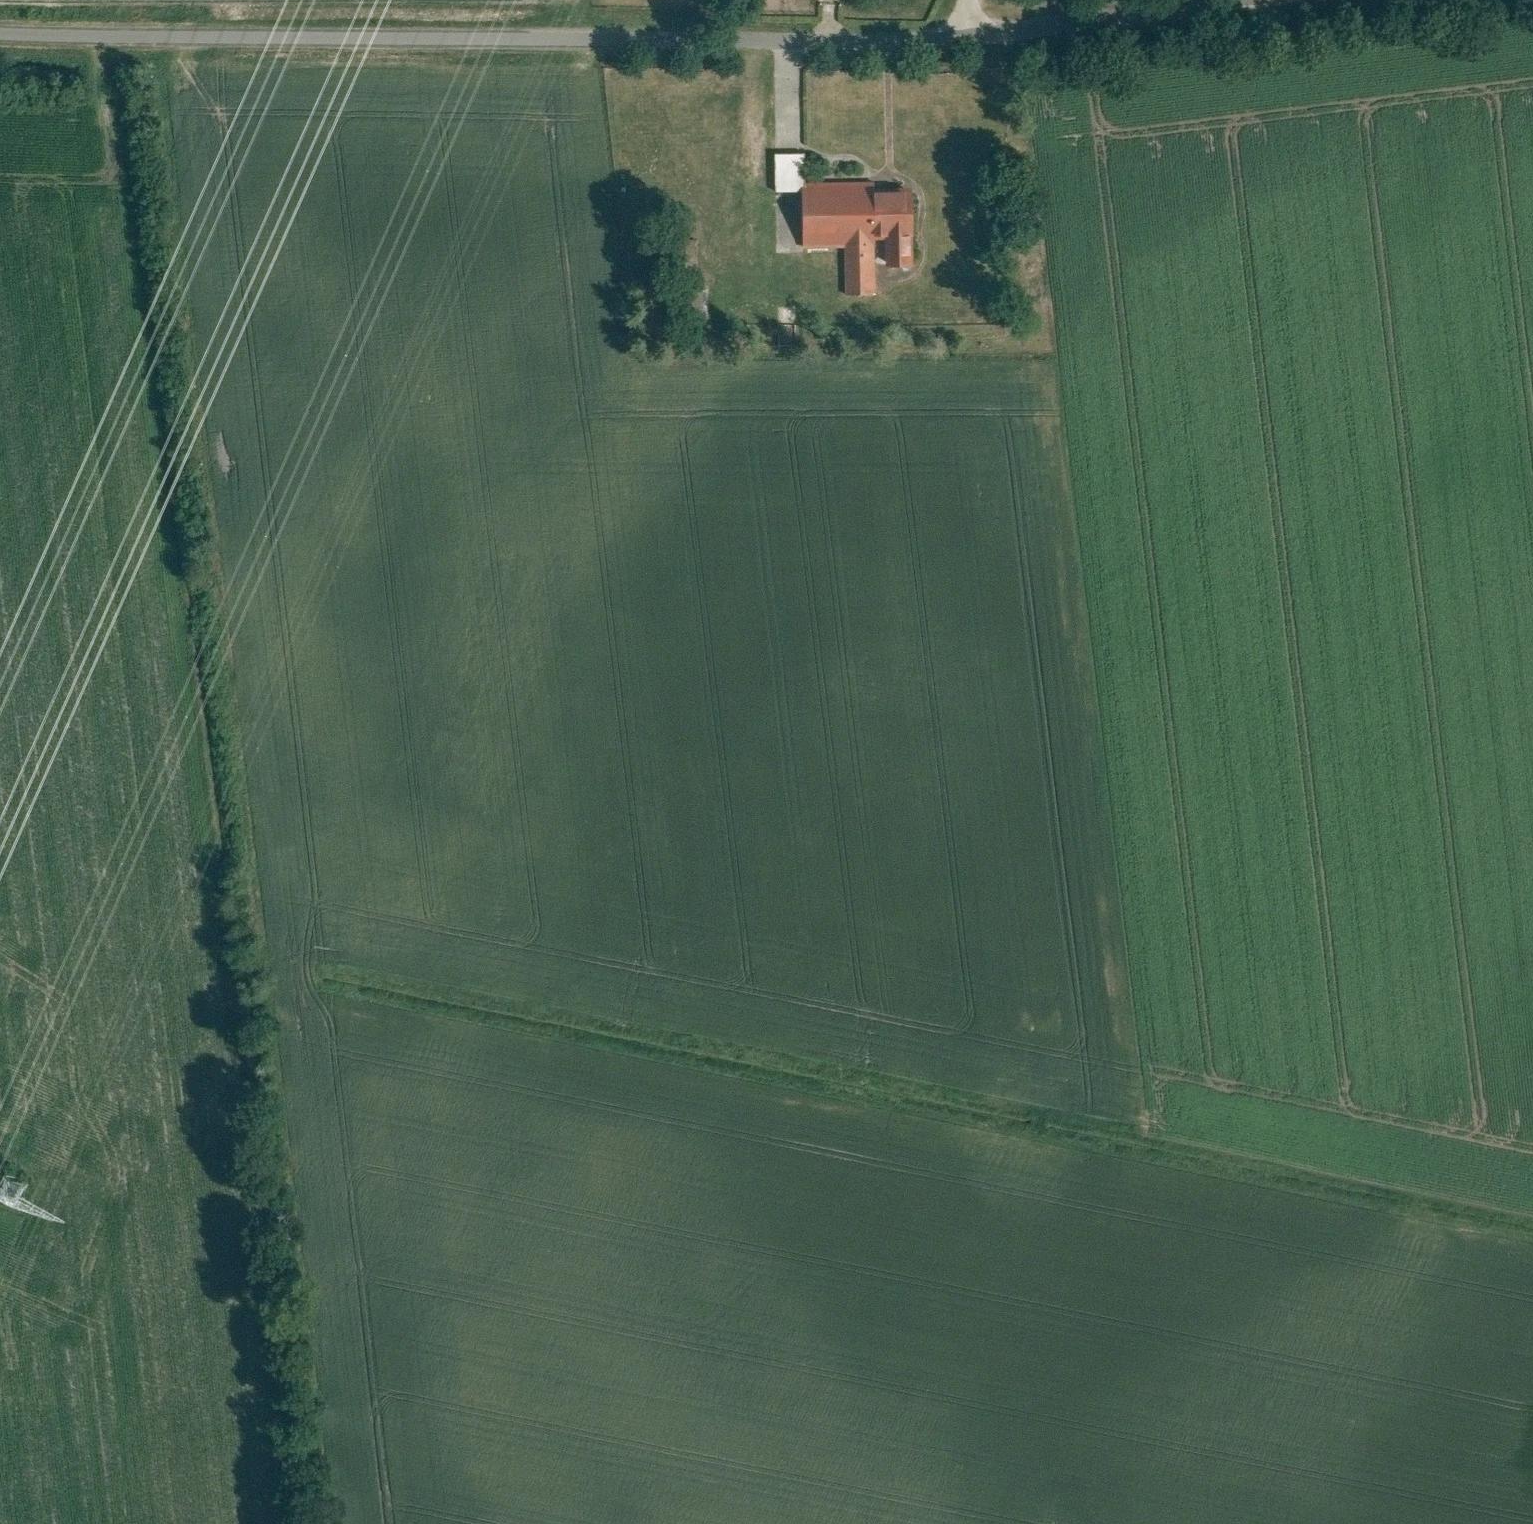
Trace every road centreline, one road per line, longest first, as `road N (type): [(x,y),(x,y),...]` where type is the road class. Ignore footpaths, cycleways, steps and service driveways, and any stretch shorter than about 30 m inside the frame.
road 1 (unclassified): [(1205,0),(948,33),(83,0)]

